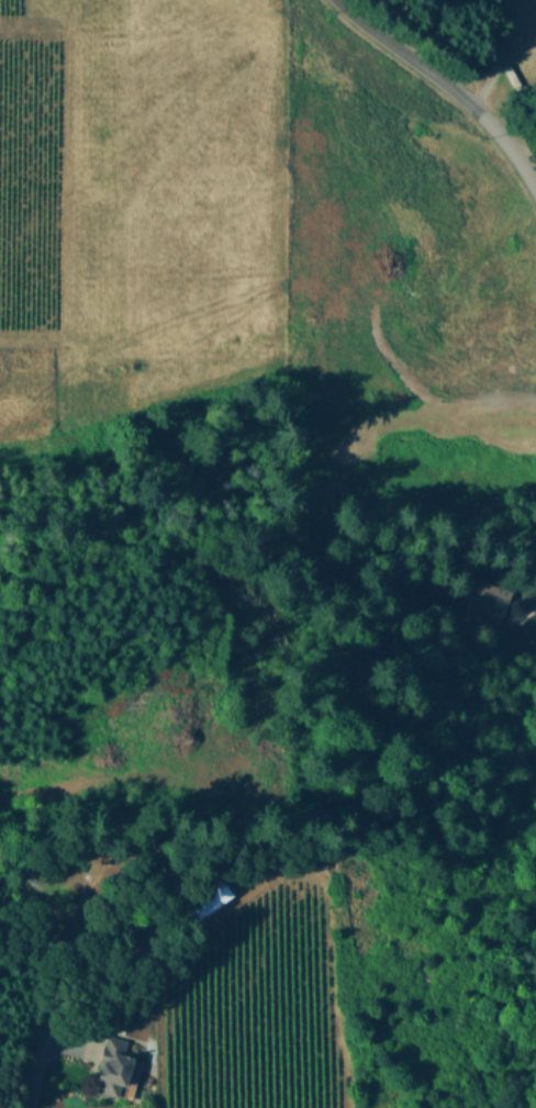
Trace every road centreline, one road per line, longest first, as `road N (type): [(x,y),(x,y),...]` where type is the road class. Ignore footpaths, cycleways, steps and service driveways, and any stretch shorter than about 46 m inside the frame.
road 1 (residential): [(535,193),(459,96),(336,0)]

